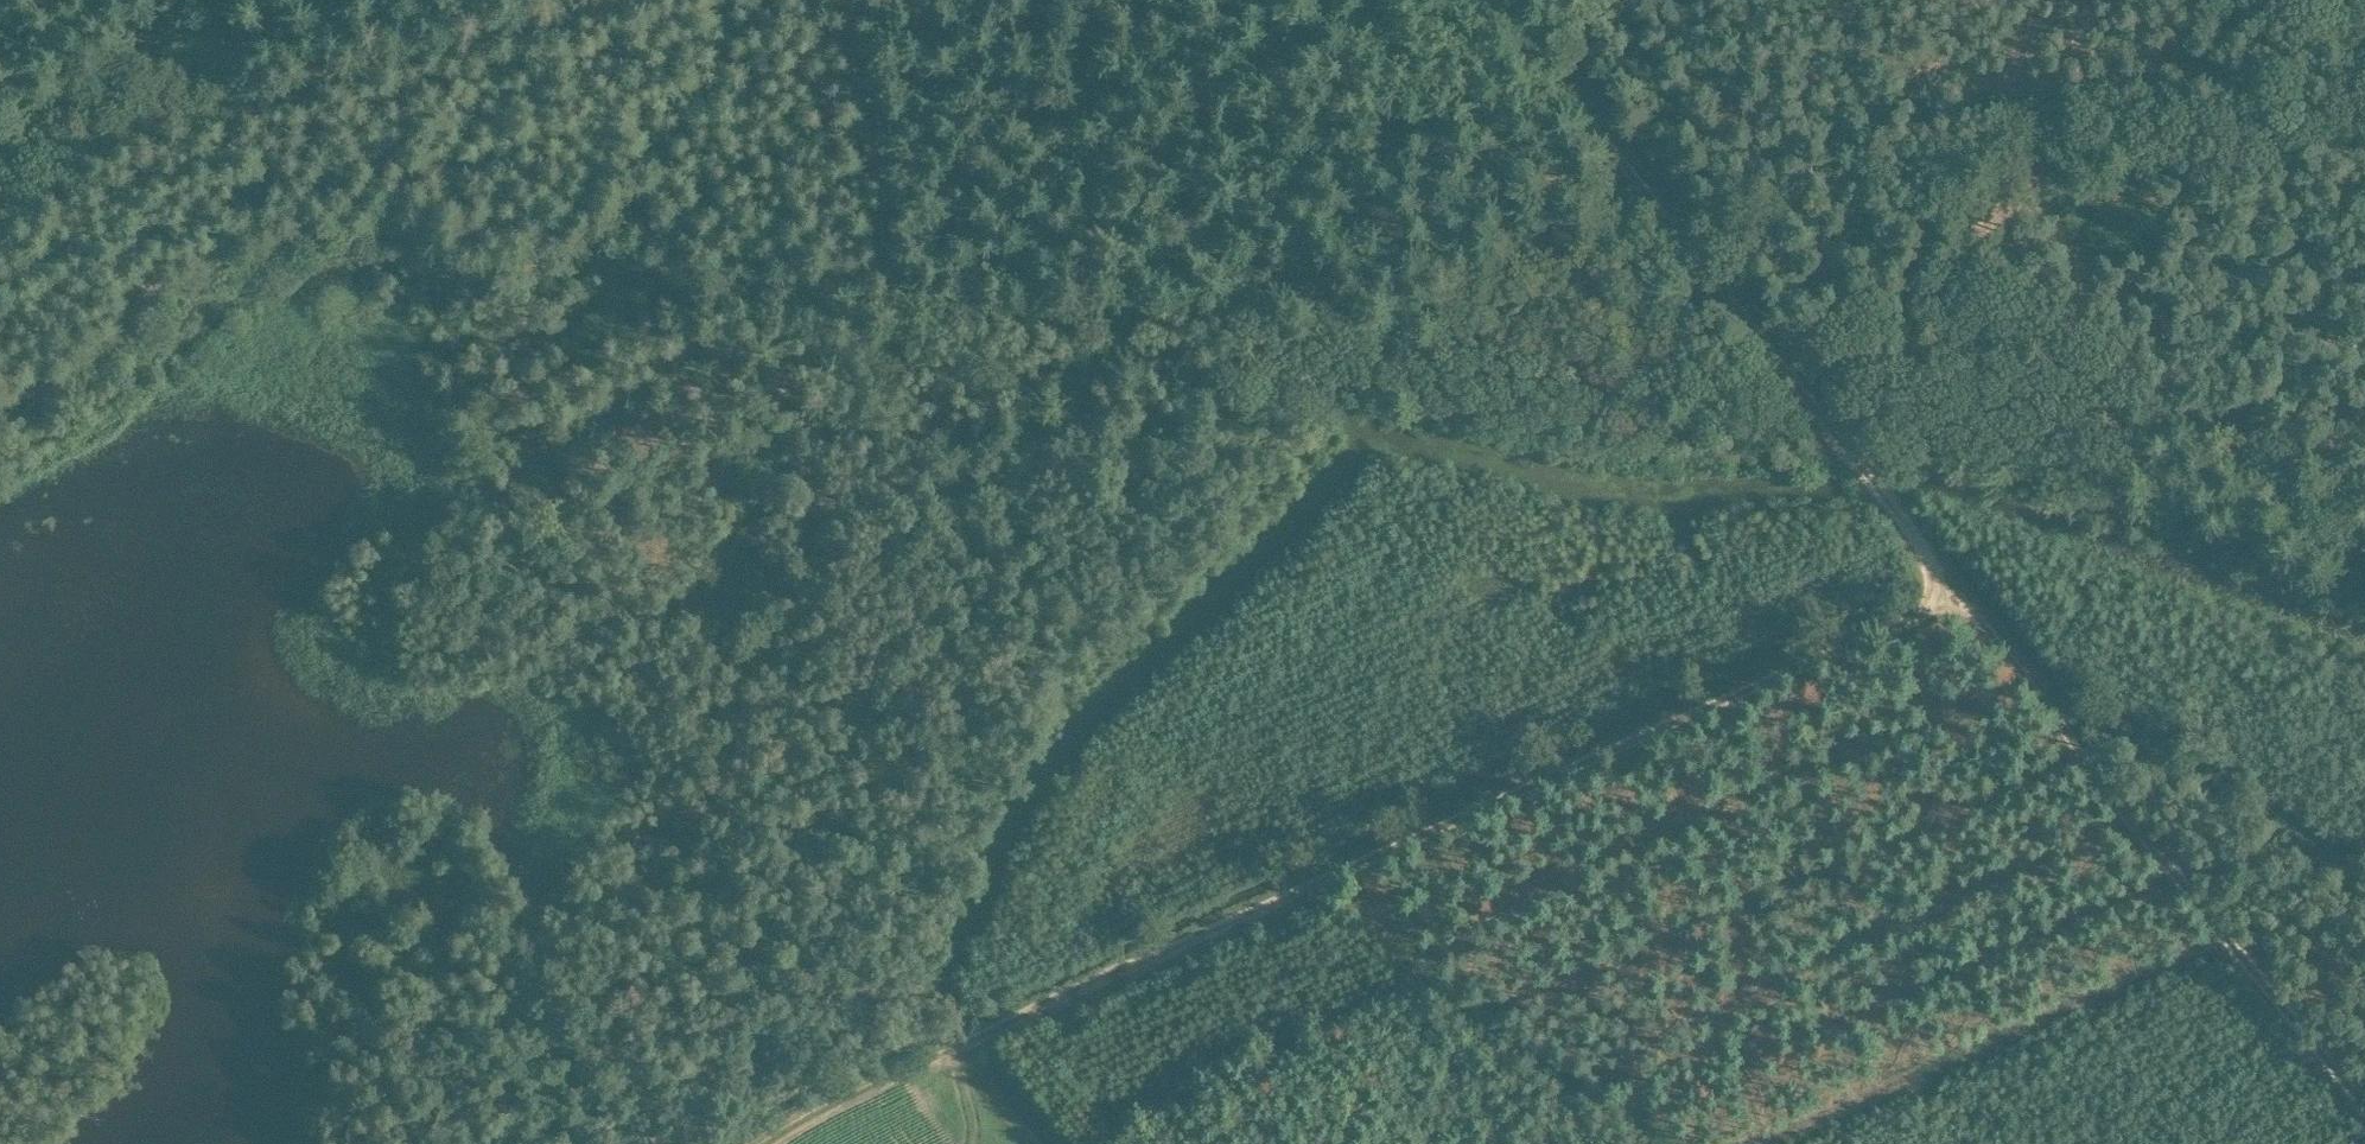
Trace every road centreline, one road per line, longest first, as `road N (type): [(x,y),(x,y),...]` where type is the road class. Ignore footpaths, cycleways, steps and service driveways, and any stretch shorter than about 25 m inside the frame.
road 1 (track): [(752,1143),(801,1107),(1961,591),(1490,0)]
road 2 (track): [(1767,347),(1963,247),(2109,92),(2364,61)]
road 3 (track): [(534,0),(0,134)]
road 4 (track): [(2038,694),(2364,1107)]
road 5 (track): [(2364,885),(2038,694)]
road 6 (track): [(947,1043),(1029,1143)]
road 7 (track): [(1961,591),(2038,694)]

